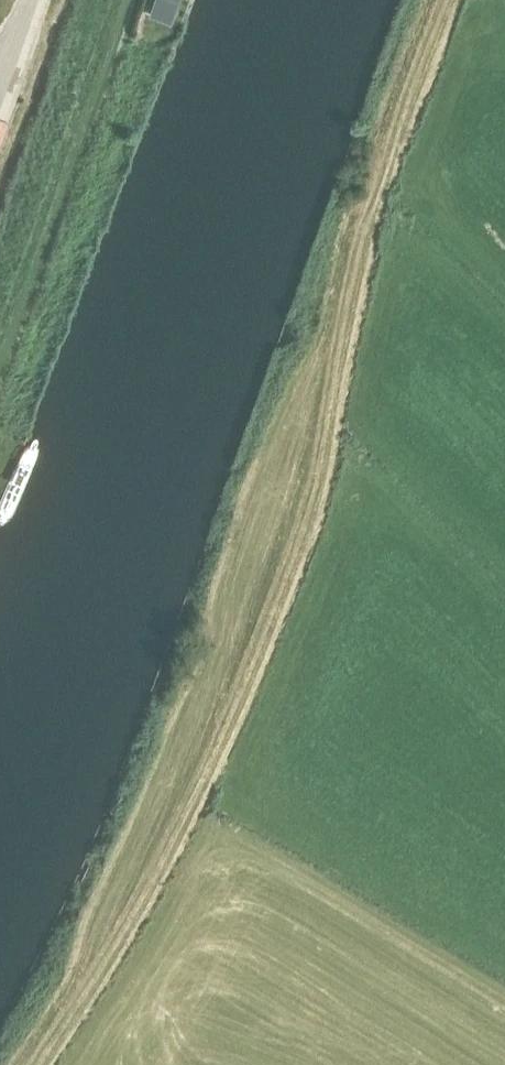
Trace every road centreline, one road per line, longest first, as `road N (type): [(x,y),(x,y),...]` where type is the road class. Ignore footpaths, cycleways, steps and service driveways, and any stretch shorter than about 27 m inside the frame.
road 1 (track): [(0,373),(135,0)]
road 2 (track): [(445,0),(389,158)]

